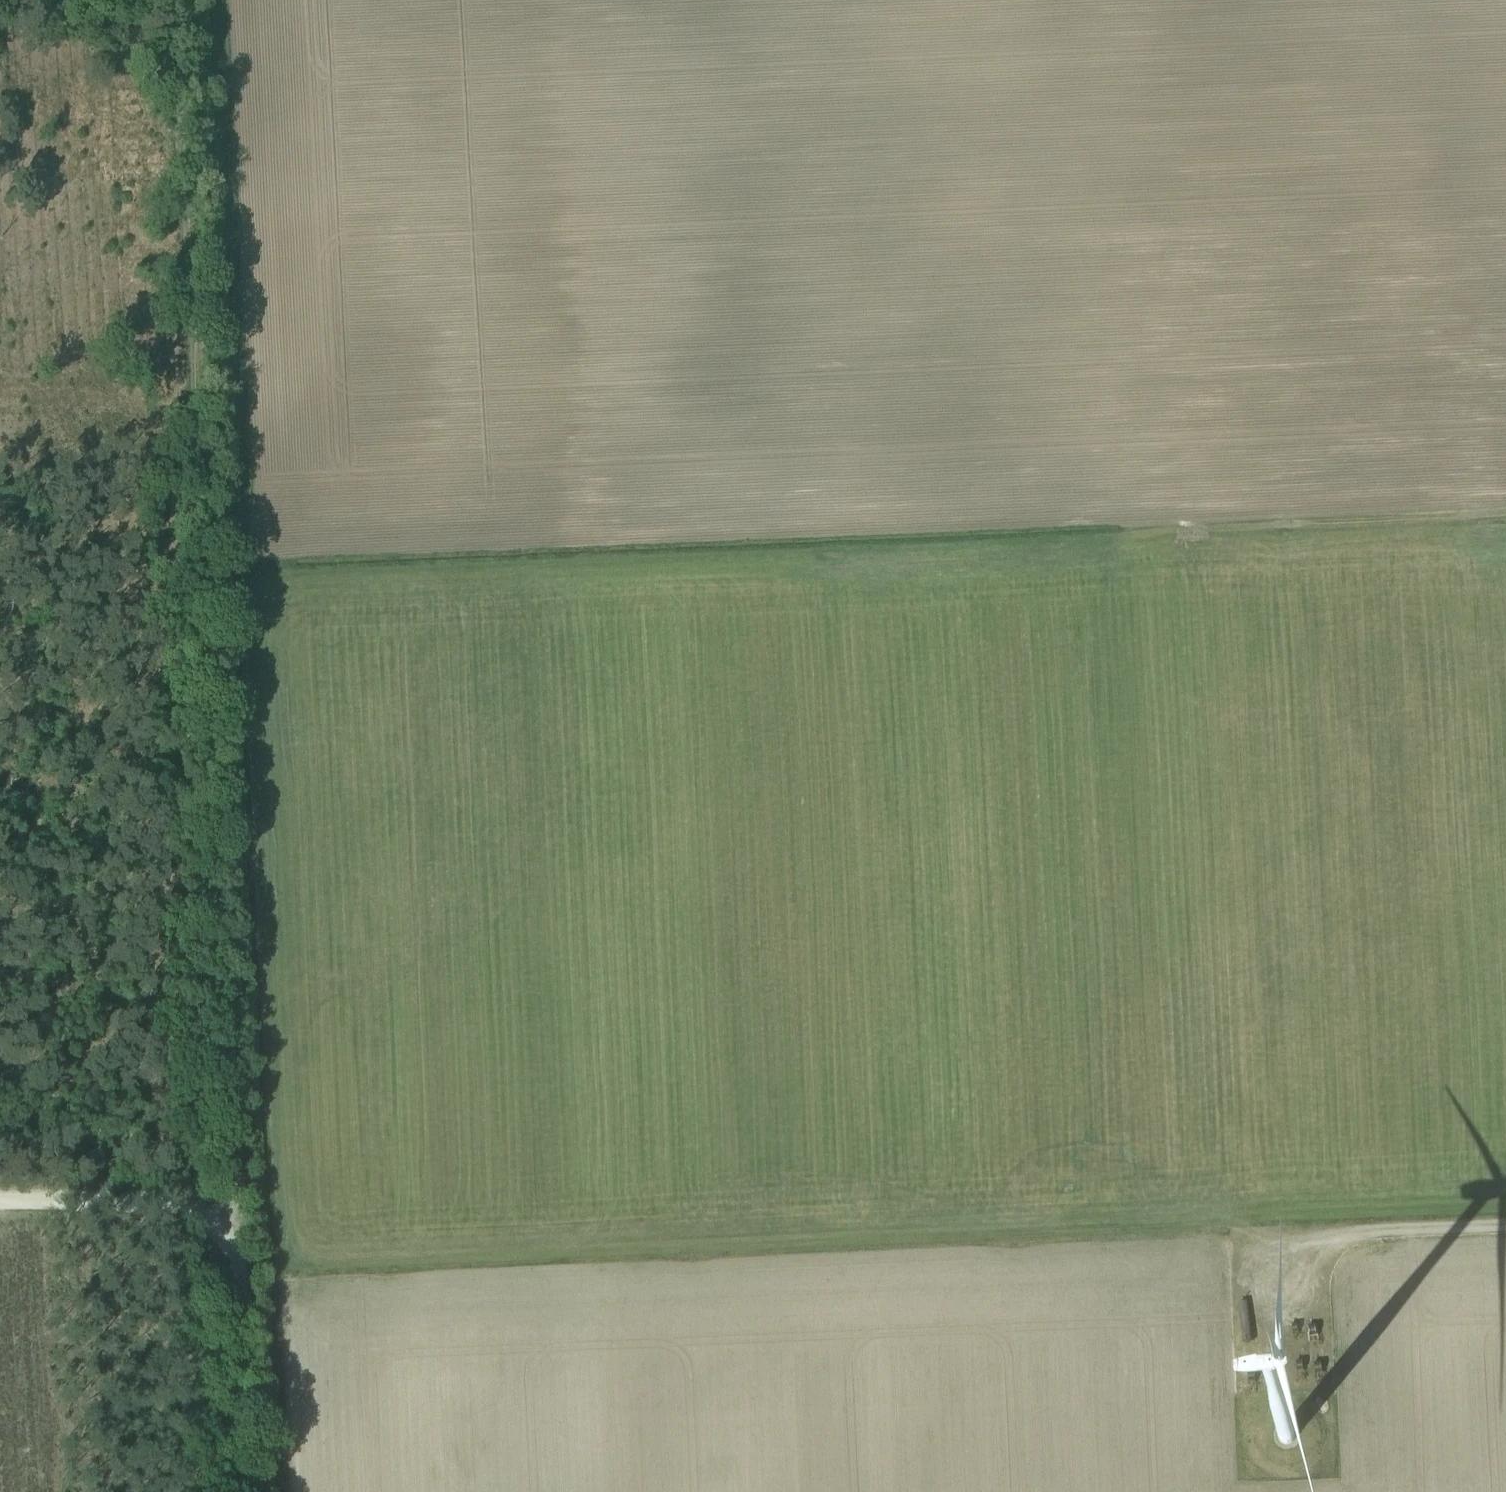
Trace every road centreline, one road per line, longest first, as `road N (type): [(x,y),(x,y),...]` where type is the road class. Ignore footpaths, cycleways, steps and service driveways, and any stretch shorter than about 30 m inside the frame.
road 1 (track): [(176,0),(234,1170),(230,1226)]
road 2 (track): [(1505,1221),(1281,1230),(1284,1297)]
road 3 (track): [(230,1226),(251,1491)]
road 4 (track): [(0,1201),(133,1199),(230,1226)]

